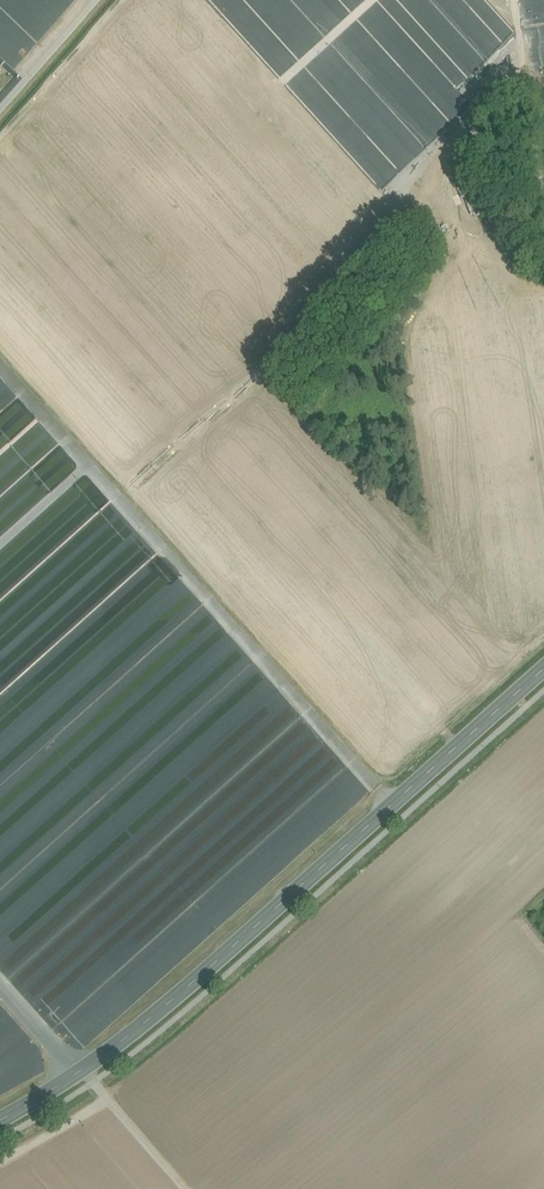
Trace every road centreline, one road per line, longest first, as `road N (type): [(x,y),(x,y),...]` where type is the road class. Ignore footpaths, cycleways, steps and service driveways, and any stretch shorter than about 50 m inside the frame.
road 1 (secondary): [(0,1119),(75,1074),(212,965),(543,671)]

